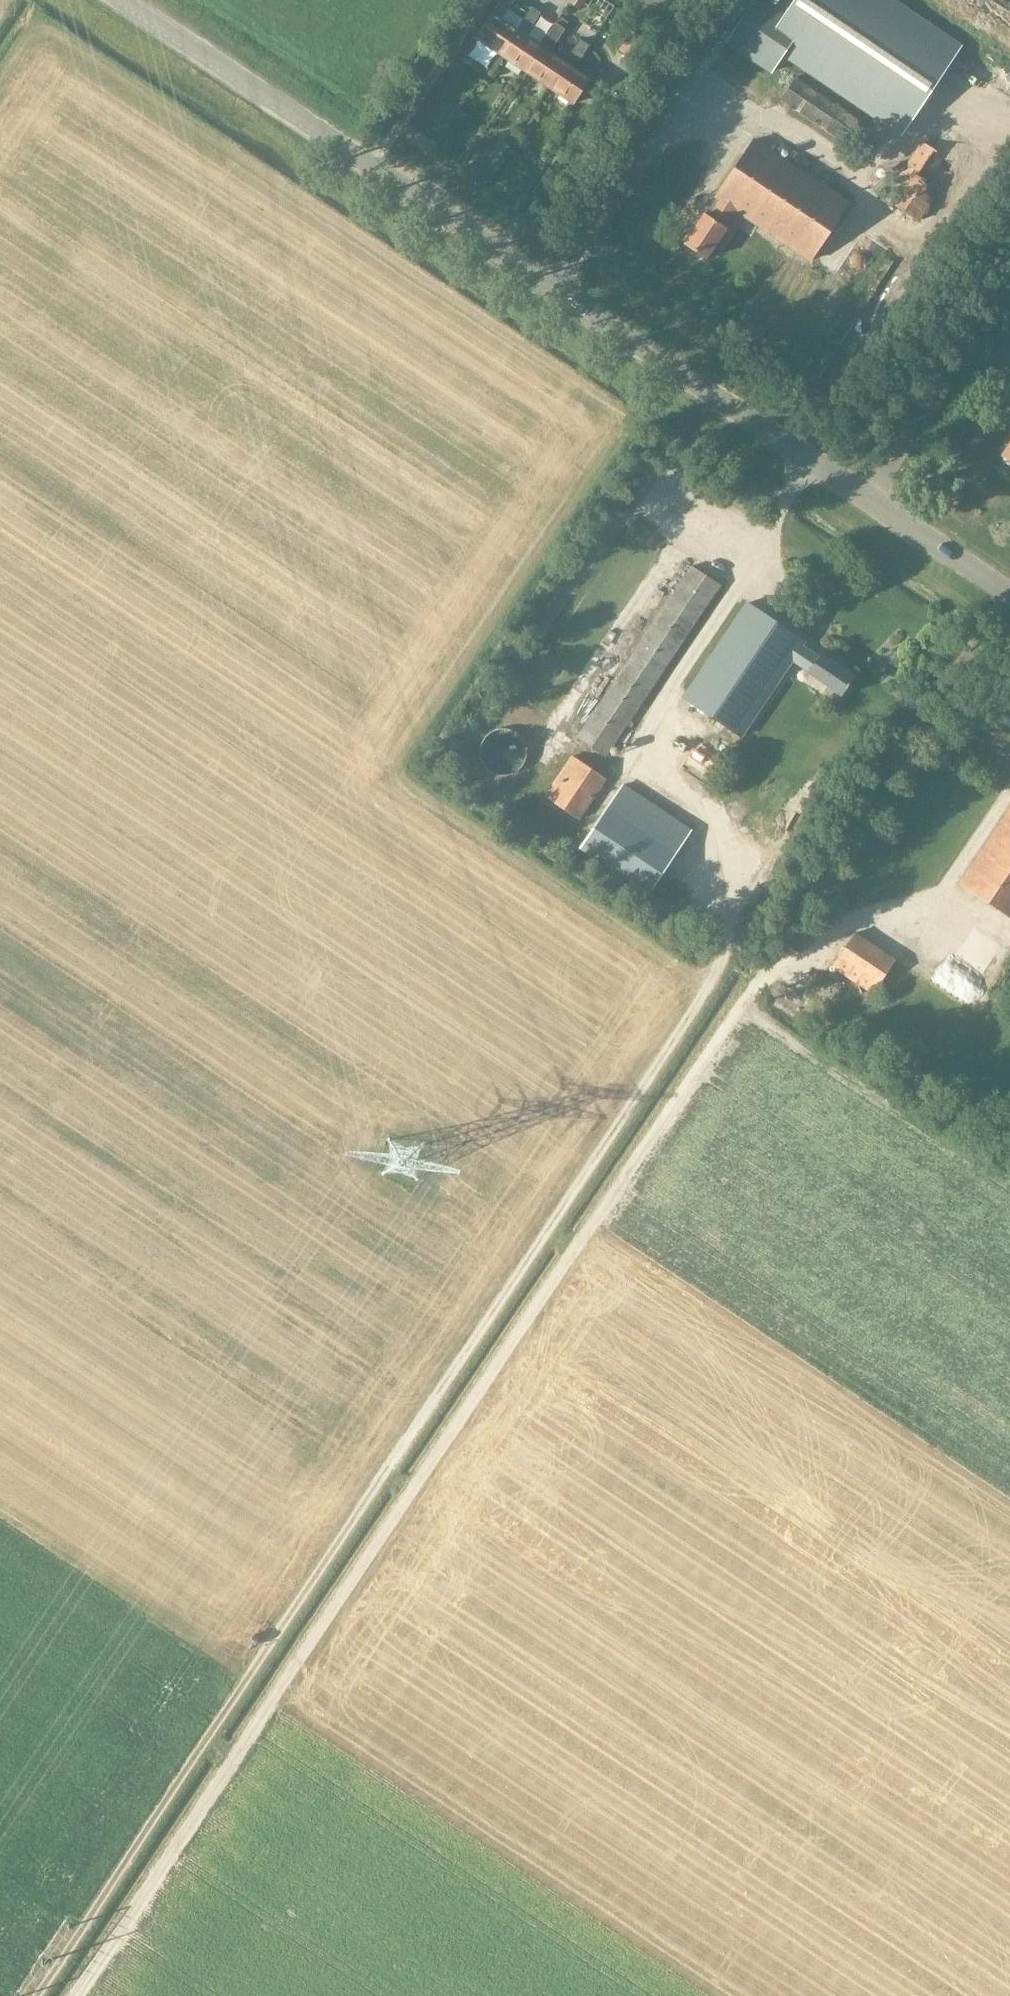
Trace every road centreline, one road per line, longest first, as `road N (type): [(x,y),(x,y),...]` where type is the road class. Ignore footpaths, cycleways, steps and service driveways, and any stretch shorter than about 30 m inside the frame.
road 1 (secondary): [(1009,594),(123,0)]

